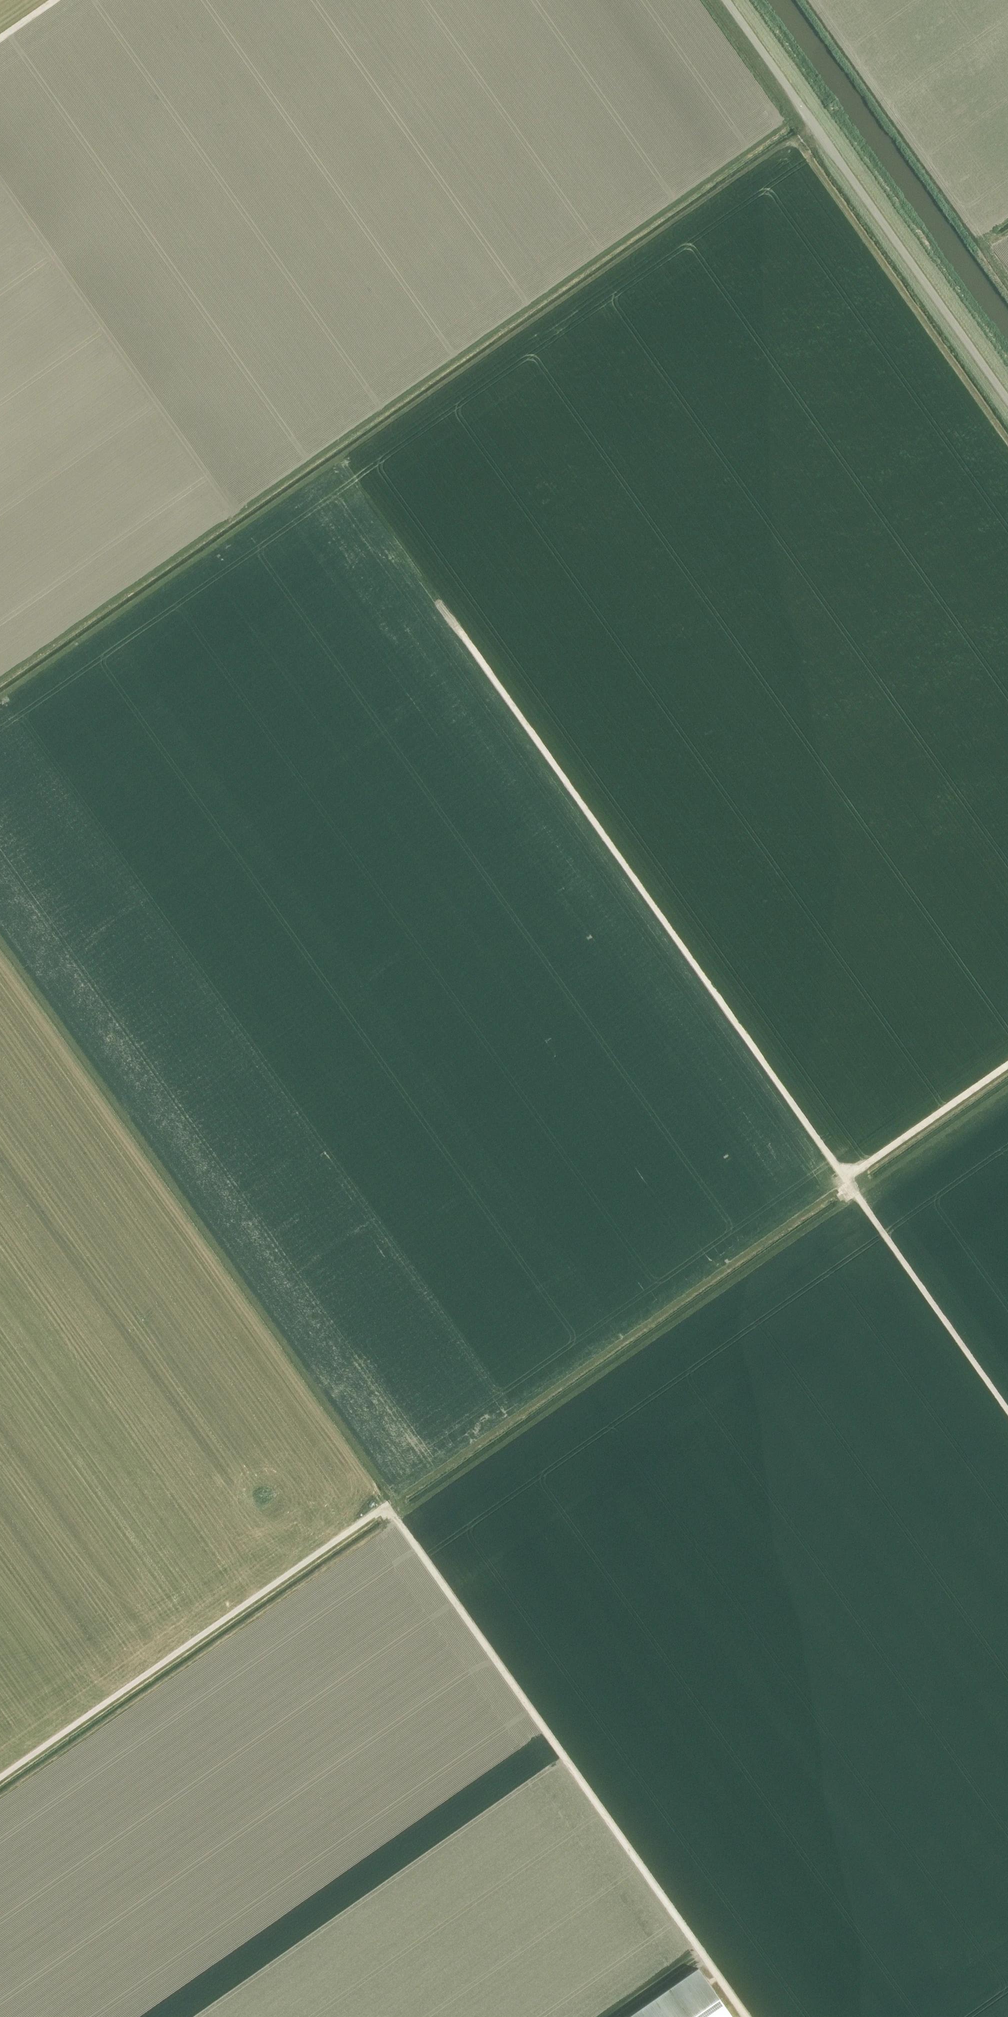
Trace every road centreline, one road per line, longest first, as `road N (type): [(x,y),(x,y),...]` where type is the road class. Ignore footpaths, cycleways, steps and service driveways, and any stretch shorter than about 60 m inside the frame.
road 1 (track): [(705,1962),(387,1506),(0,1777)]
road 2 (track): [(1007,1409),(461,634)]
road 3 (unclassified): [(1007,399),(727,0)]
road 4 (track): [(844,1177),(1007,1063)]

